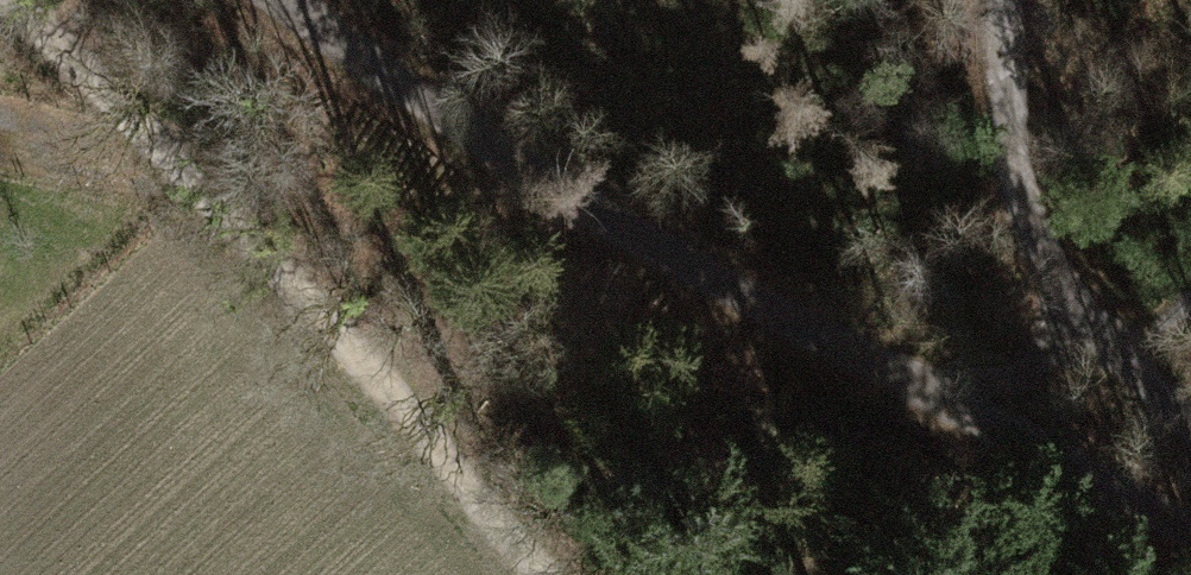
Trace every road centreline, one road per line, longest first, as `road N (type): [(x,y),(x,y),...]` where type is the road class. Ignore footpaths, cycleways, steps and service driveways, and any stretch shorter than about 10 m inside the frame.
road 1 (track): [(1190,531),(692,269),(473,131),(302,0)]
road 2 (track): [(13,0),(155,139),(540,574)]
road 3 (track): [(1000,0),(997,50),(1010,151),(1038,245),(1096,349)]
road 4 (track): [(1096,349),(937,397)]
road 5 (track): [(1190,437),(1096,349)]

